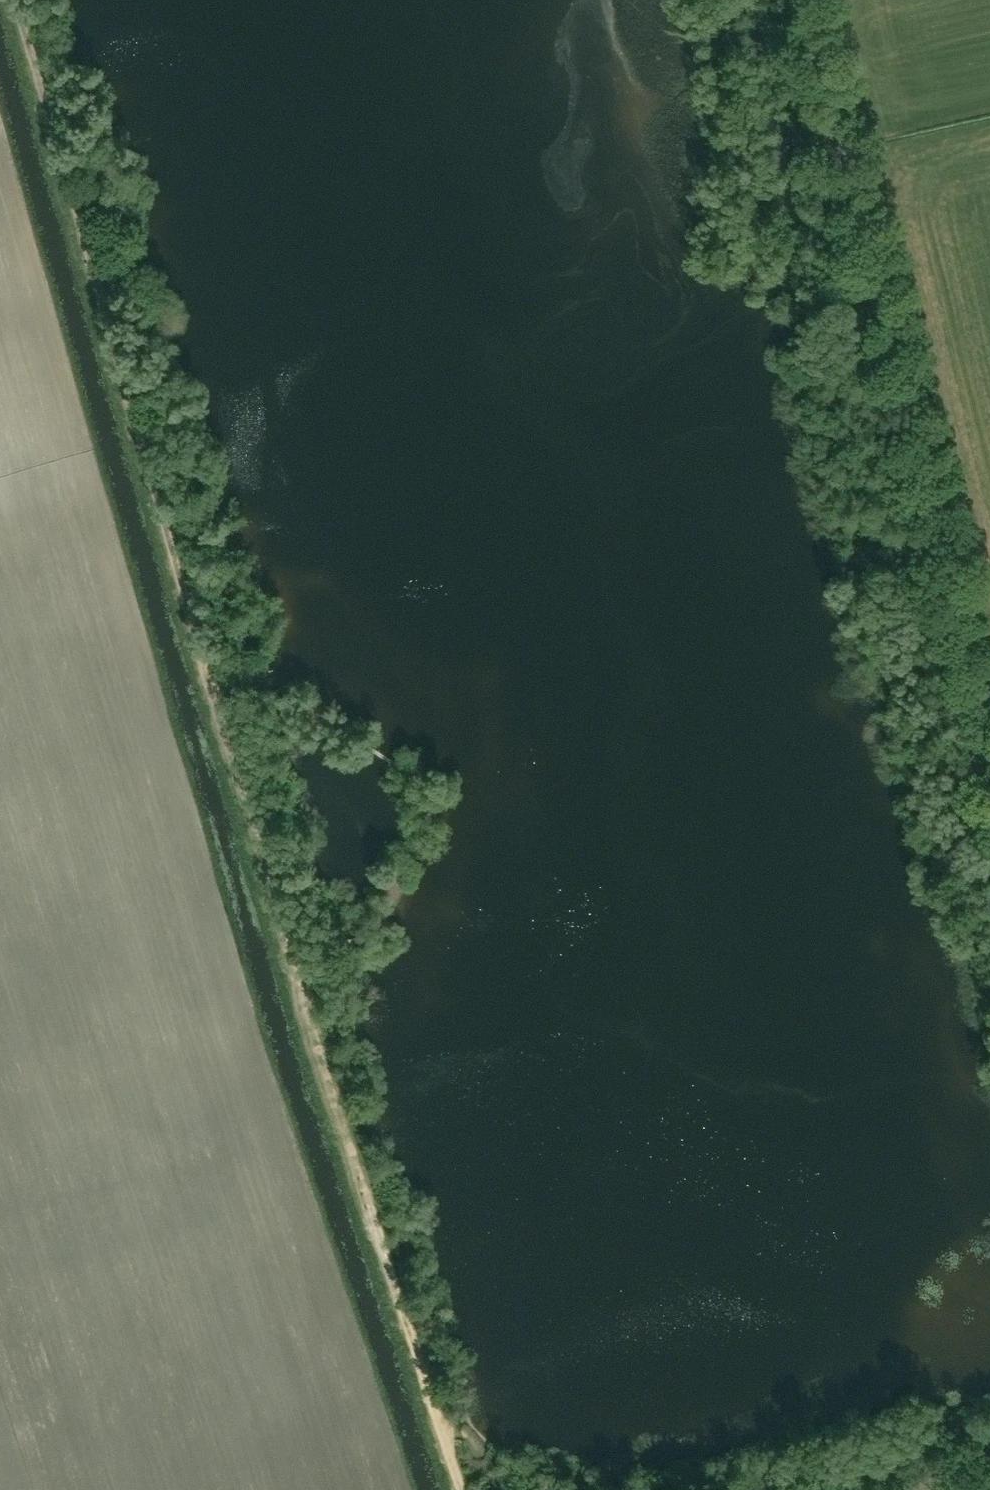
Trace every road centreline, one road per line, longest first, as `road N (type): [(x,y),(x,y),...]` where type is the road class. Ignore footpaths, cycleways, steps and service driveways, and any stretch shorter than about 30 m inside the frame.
road 1 (unclassified): [(989,731),(810,0)]
road 2 (unclassified): [(871,1489),(989,1461)]

